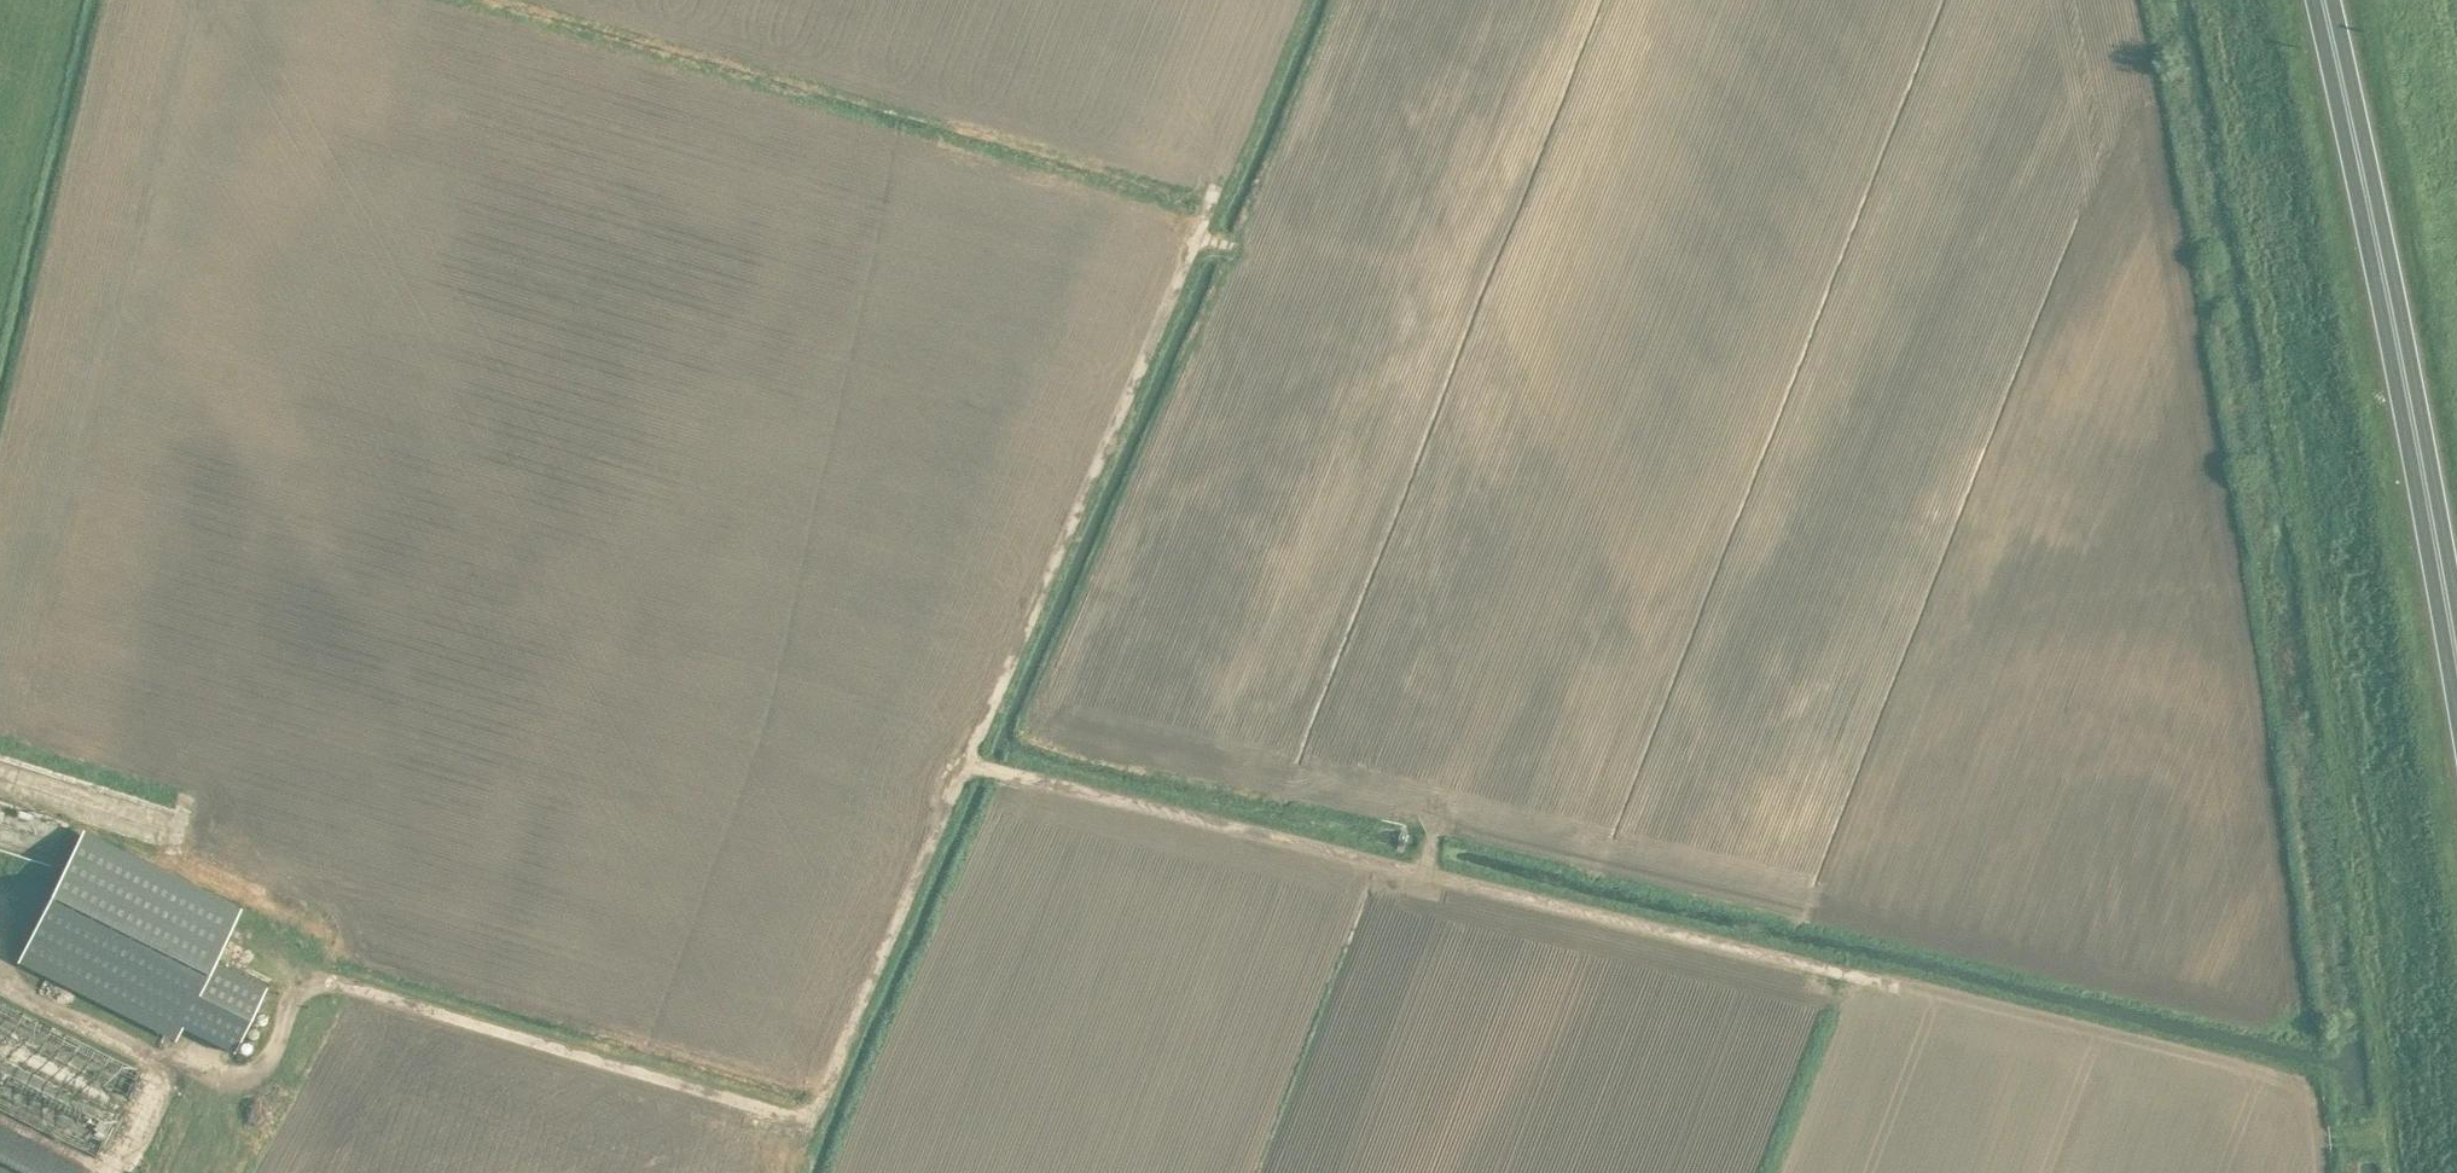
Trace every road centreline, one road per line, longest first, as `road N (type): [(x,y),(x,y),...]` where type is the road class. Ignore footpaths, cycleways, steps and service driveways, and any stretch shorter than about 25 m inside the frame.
road 1 (trunk): [(2456,666),(2328,0)]

